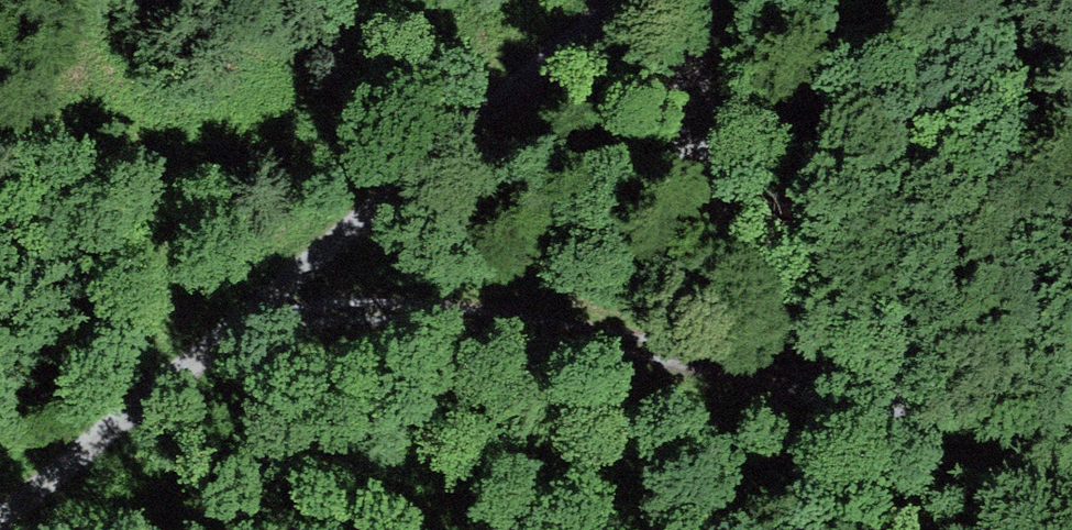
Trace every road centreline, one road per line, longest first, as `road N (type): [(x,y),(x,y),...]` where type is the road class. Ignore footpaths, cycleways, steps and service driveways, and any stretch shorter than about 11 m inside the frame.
road 1 (track): [(334,248),(447,322),(1071,449)]
road 2 (track): [(846,403),(677,236),(661,101),(687,0)]
road 3 (track): [(334,248),(0,495)]
road 4 (track): [(629,0),(334,248)]

